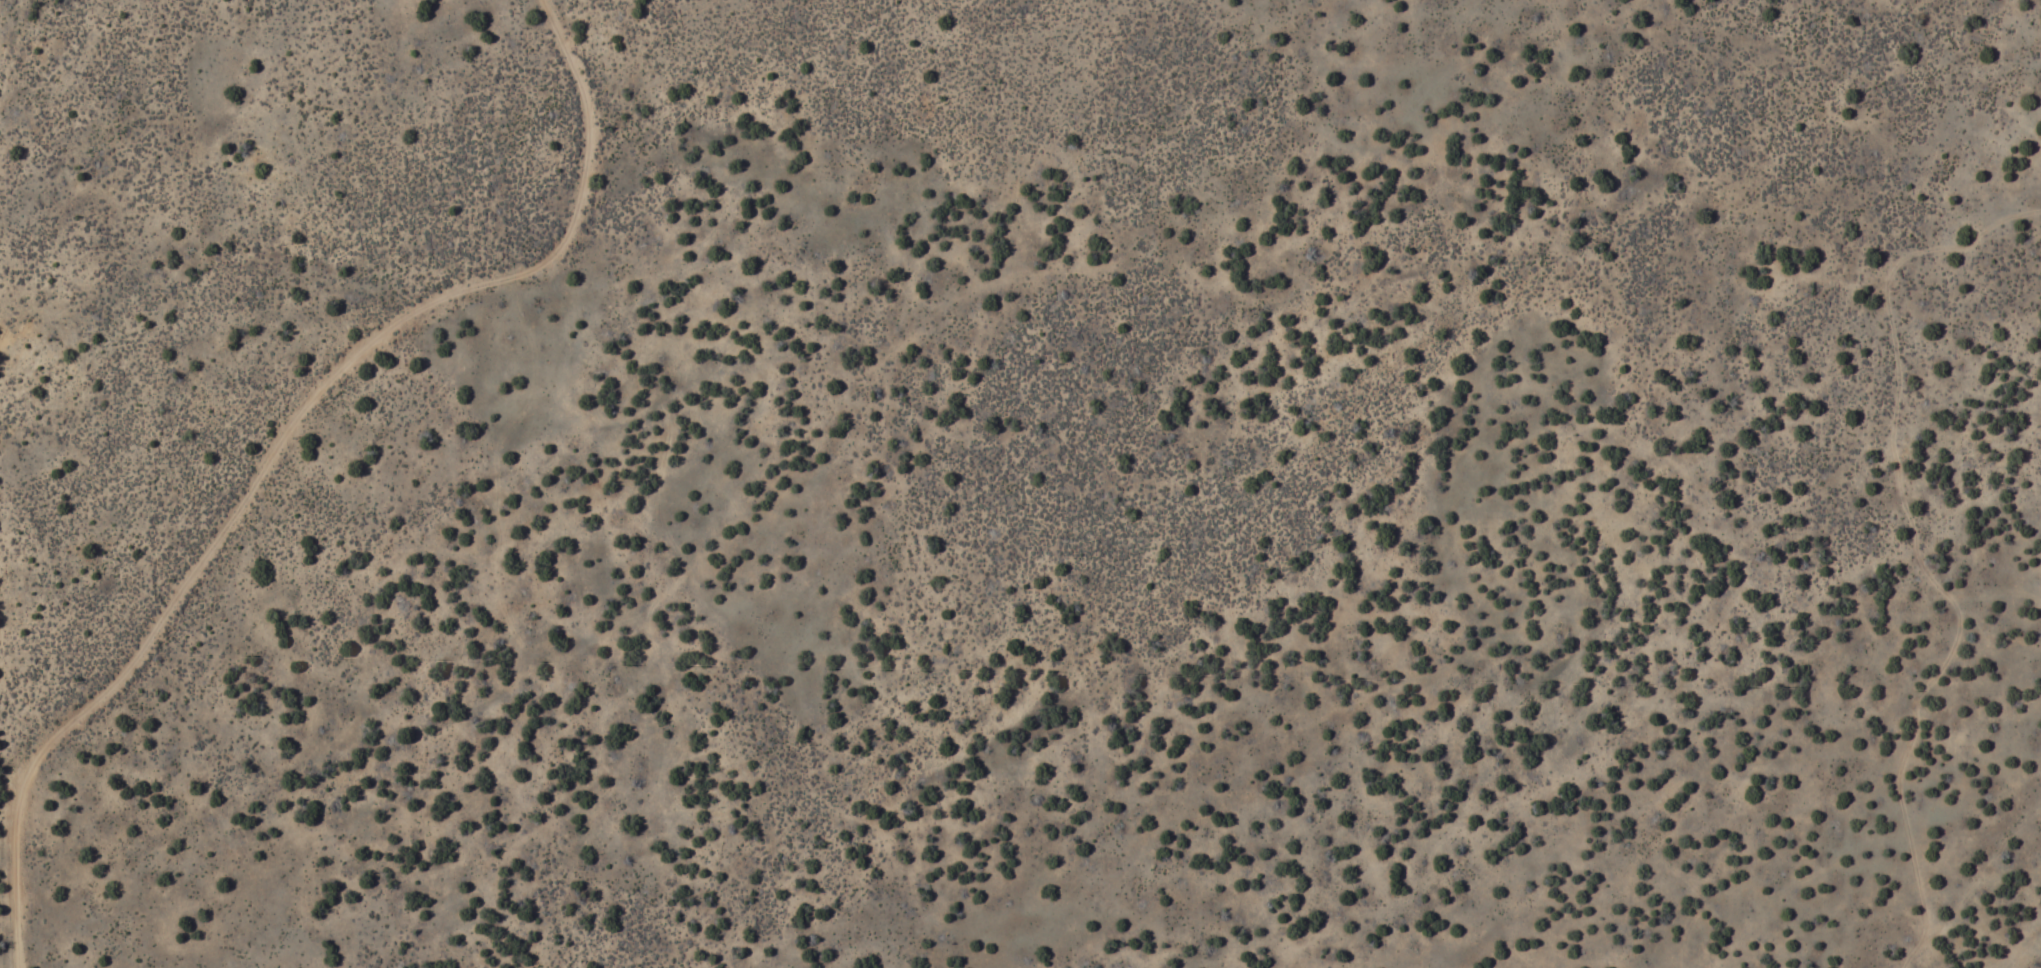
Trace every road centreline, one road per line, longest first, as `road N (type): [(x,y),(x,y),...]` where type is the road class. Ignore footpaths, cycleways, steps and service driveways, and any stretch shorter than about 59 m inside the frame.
road 1 (tertiary): [(18,967),(14,808),(24,771),(48,738),(121,676),(255,479),(564,230),(585,183),(550,0)]

